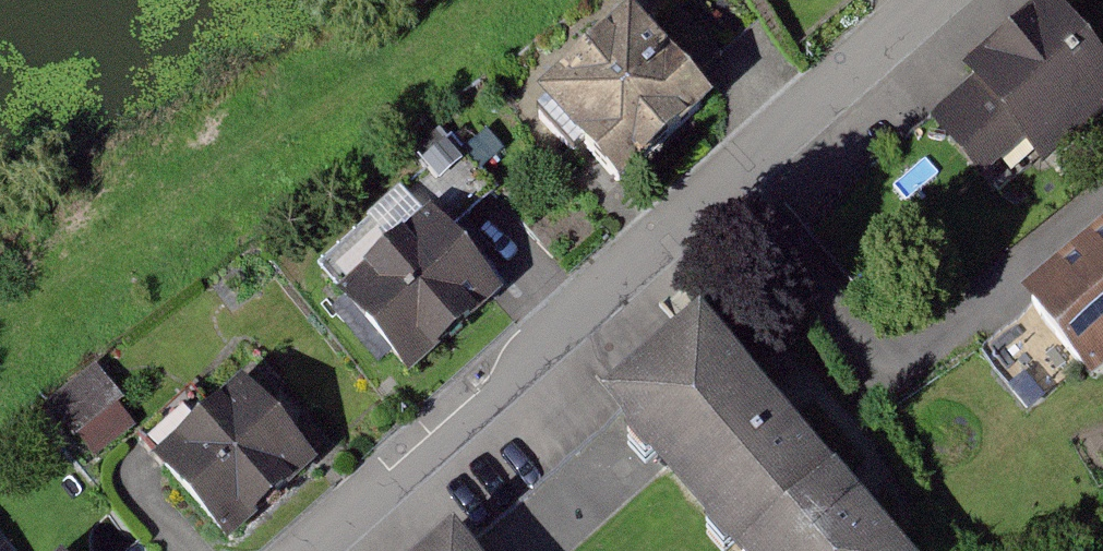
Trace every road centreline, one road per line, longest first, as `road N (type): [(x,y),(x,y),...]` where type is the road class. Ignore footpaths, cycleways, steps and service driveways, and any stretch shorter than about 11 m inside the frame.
road 1 (residential): [(917,0),(310,550)]

